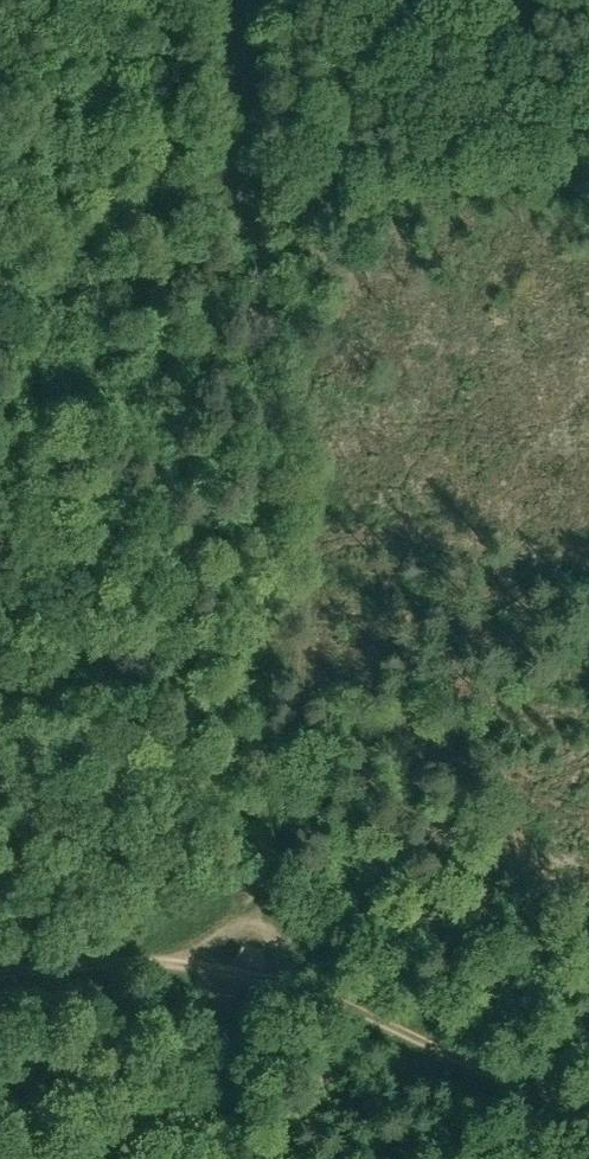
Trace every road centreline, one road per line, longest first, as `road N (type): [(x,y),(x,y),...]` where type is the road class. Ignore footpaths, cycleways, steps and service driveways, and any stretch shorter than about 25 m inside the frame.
road 1 (track): [(260,153),(264,971)]
road 2 (track): [(588,1107),(332,985),(185,955),(0,974)]
road 3 (track): [(0,172),(588,141)]
road 4 (track): [(276,1158),(264,971)]

